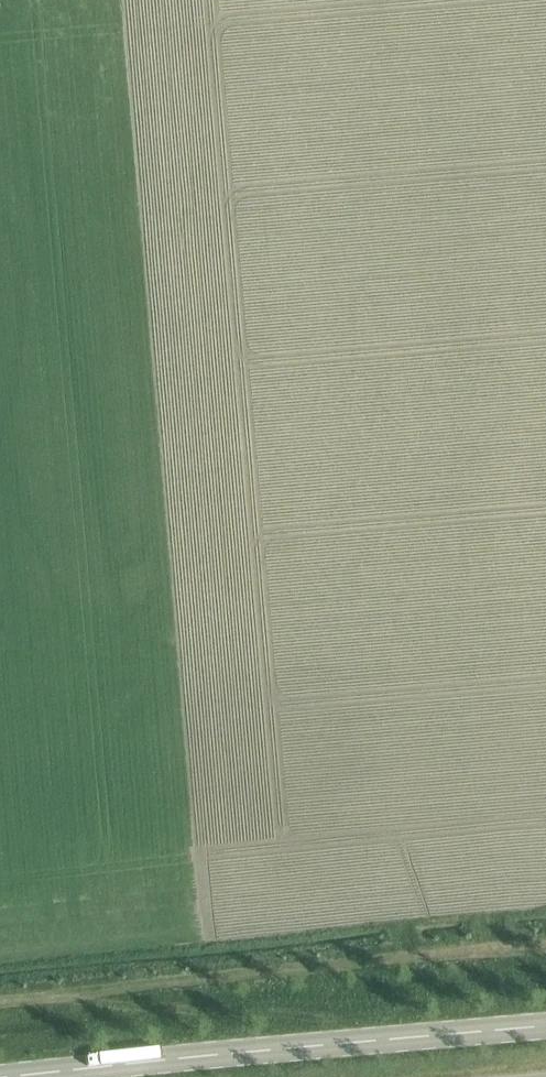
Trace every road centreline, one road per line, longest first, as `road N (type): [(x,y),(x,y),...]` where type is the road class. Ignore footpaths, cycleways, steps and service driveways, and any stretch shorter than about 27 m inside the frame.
road 1 (secondary): [(7,1076),(545,1027)]

